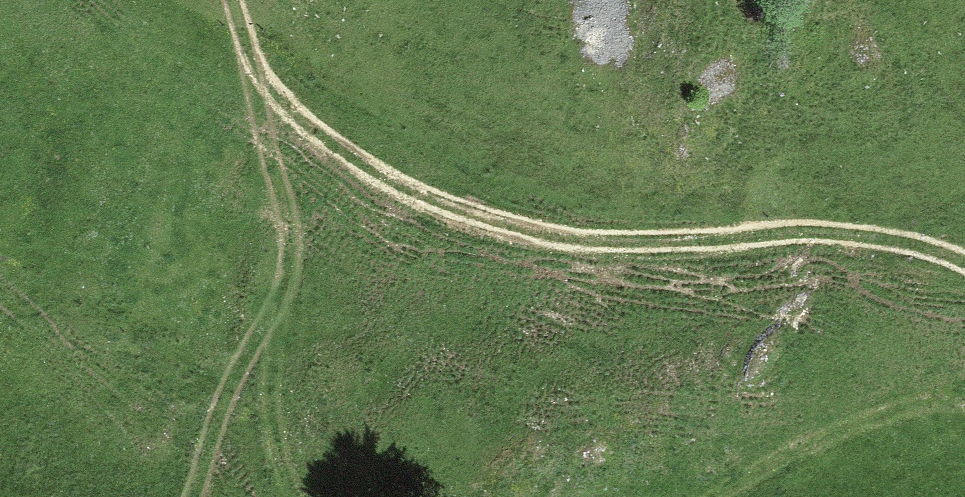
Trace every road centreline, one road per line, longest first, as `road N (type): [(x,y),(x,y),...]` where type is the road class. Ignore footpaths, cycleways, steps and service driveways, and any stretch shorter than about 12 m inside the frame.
road 1 (track): [(246,41),(272,93),(298,121),(443,213),(505,234),(644,244),(828,231),(892,237),(964,259)]
road 2 (track): [(234,0),(293,237),(272,407),(277,448),(299,496)]
road 3 (track): [(724,496),(901,411),(964,408)]

